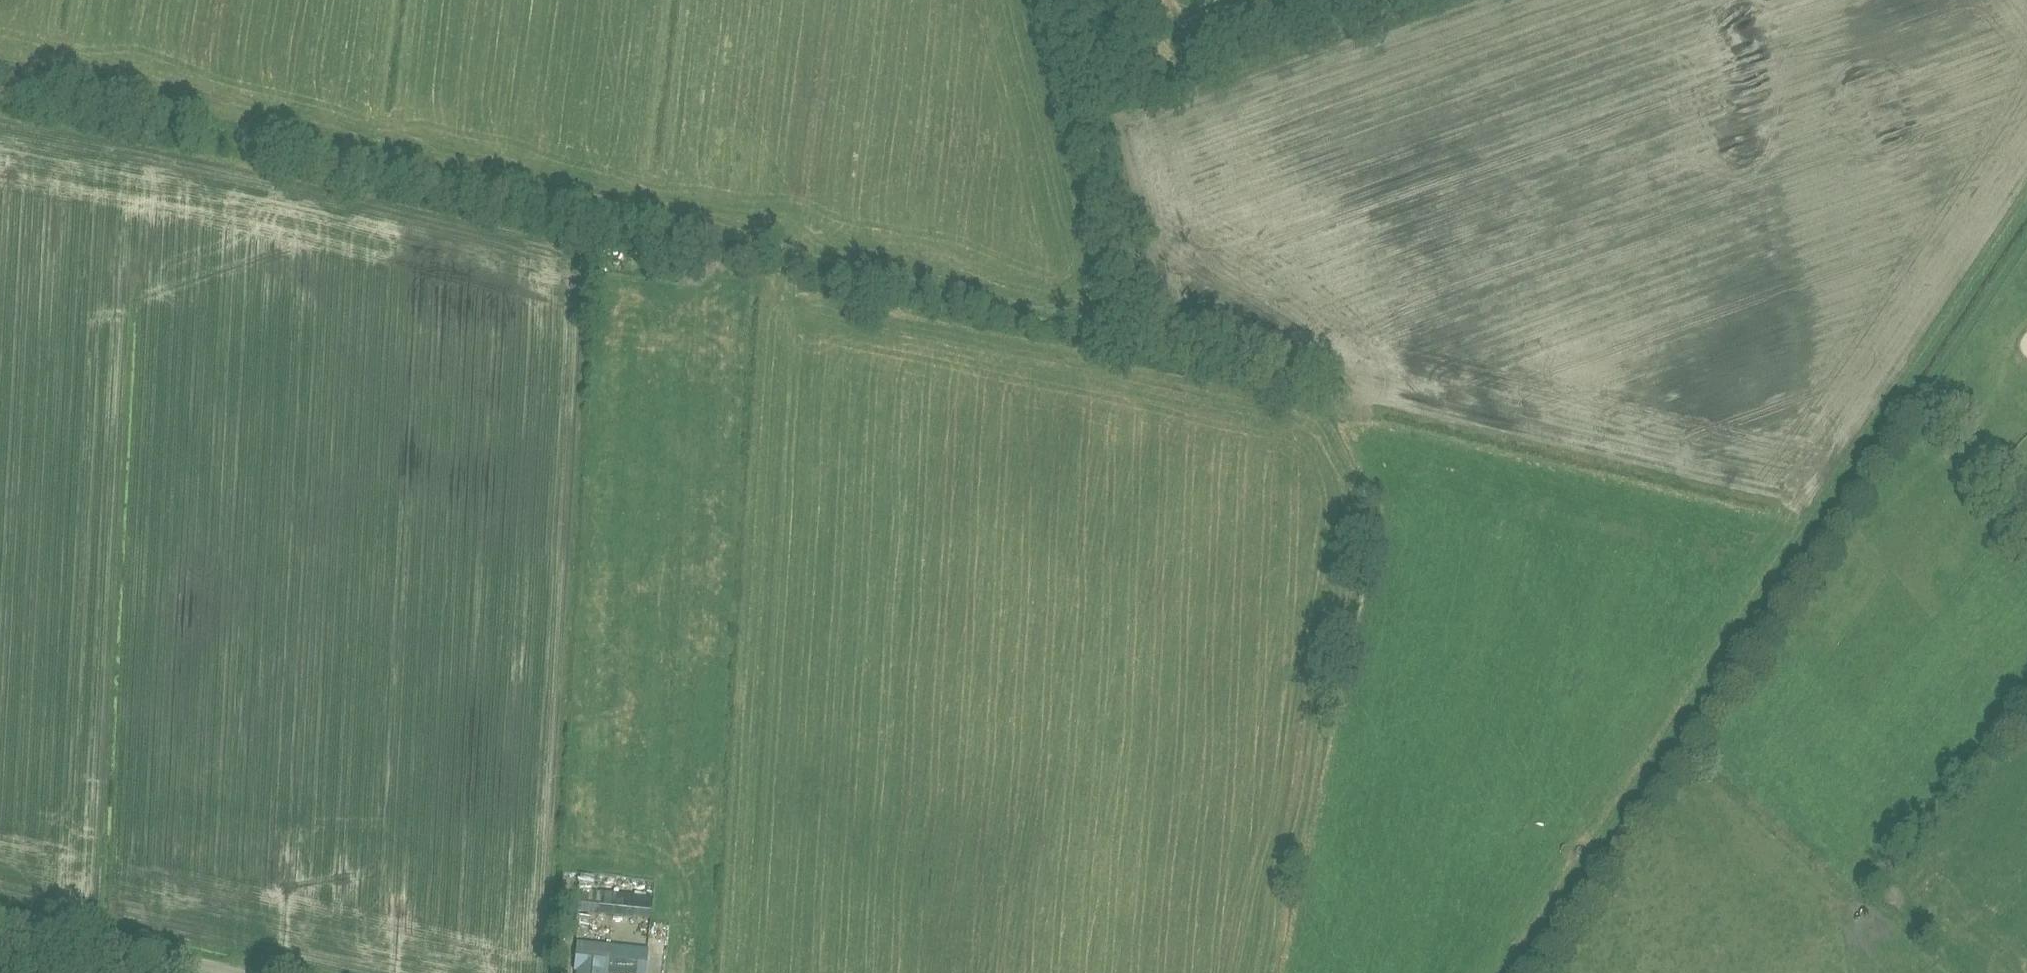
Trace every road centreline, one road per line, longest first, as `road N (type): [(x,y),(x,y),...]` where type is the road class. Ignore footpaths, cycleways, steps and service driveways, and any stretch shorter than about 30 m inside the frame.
road 1 (unclassified): [(226,972),(0,924)]

